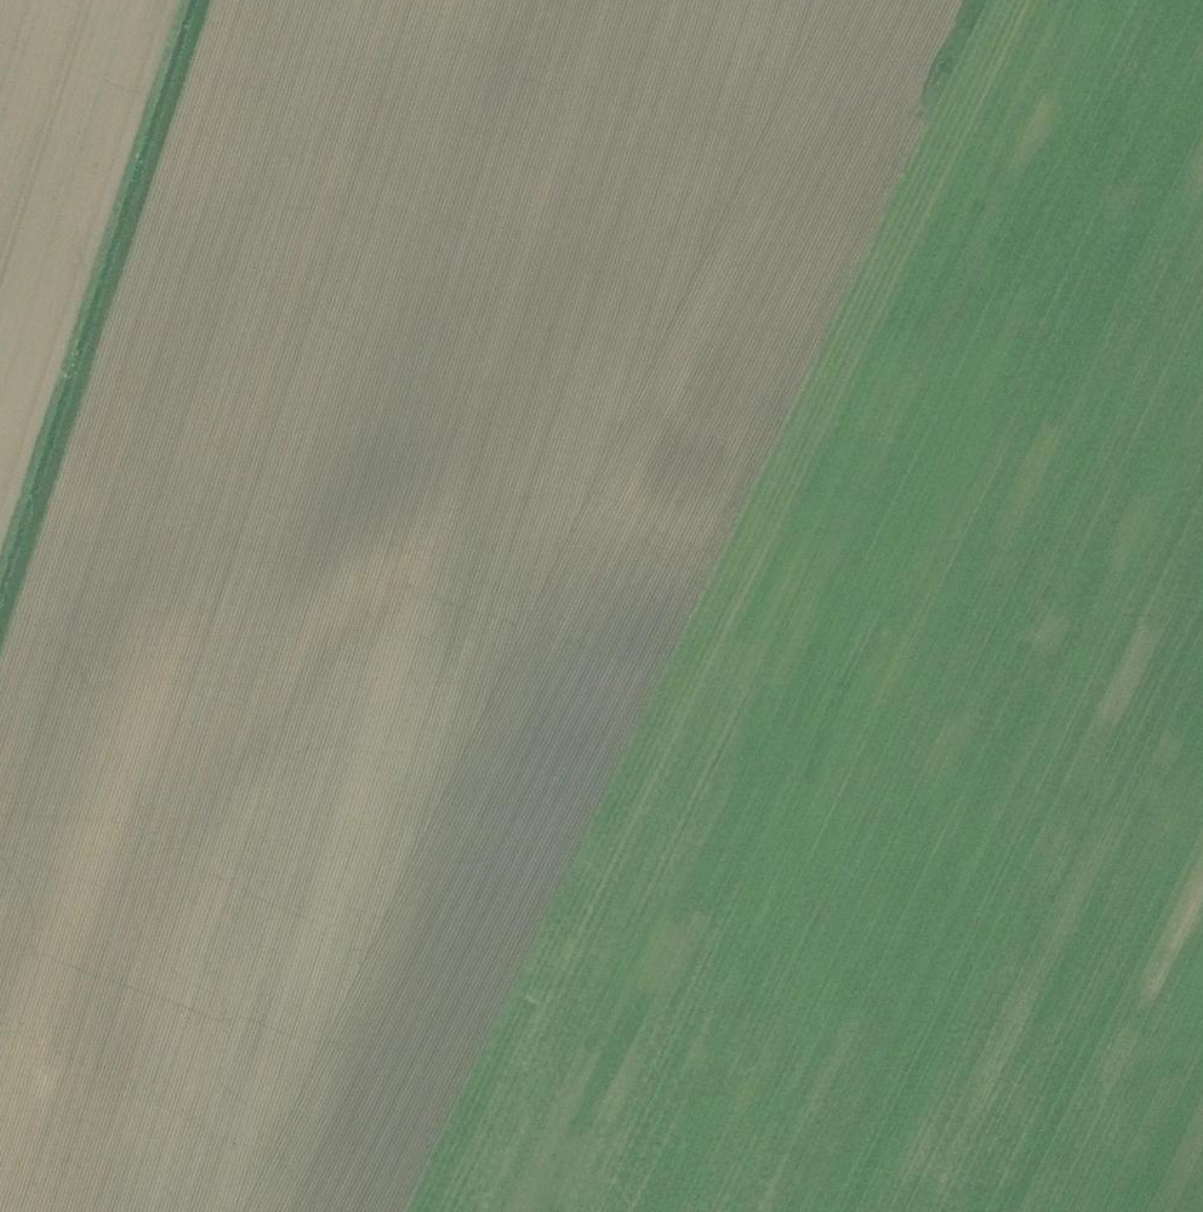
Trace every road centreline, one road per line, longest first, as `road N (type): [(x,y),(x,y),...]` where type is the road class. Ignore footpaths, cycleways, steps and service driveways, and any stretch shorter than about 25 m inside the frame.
road 1 (track): [(171,0),(0,527)]

